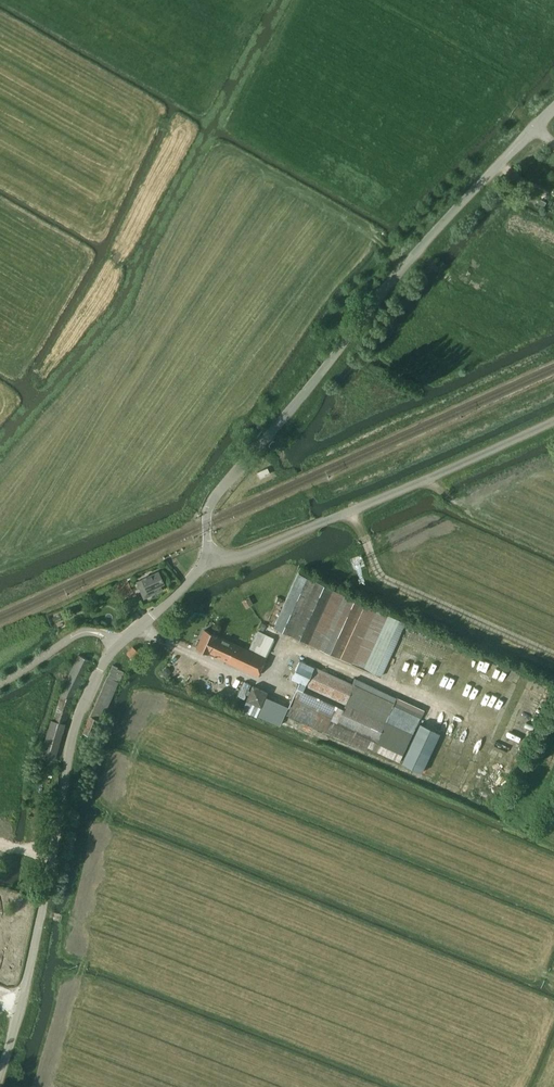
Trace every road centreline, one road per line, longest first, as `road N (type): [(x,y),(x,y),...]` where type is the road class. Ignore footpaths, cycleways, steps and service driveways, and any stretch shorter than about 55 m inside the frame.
road 1 (unclassified): [(553,106),(448,213),(207,498),(202,553)]
road 2 (unclassified): [(0,1065),(77,728),(103,665),(127,637)]
road 3 (unclassified): [(202,553),(234,556),(553,421)]

